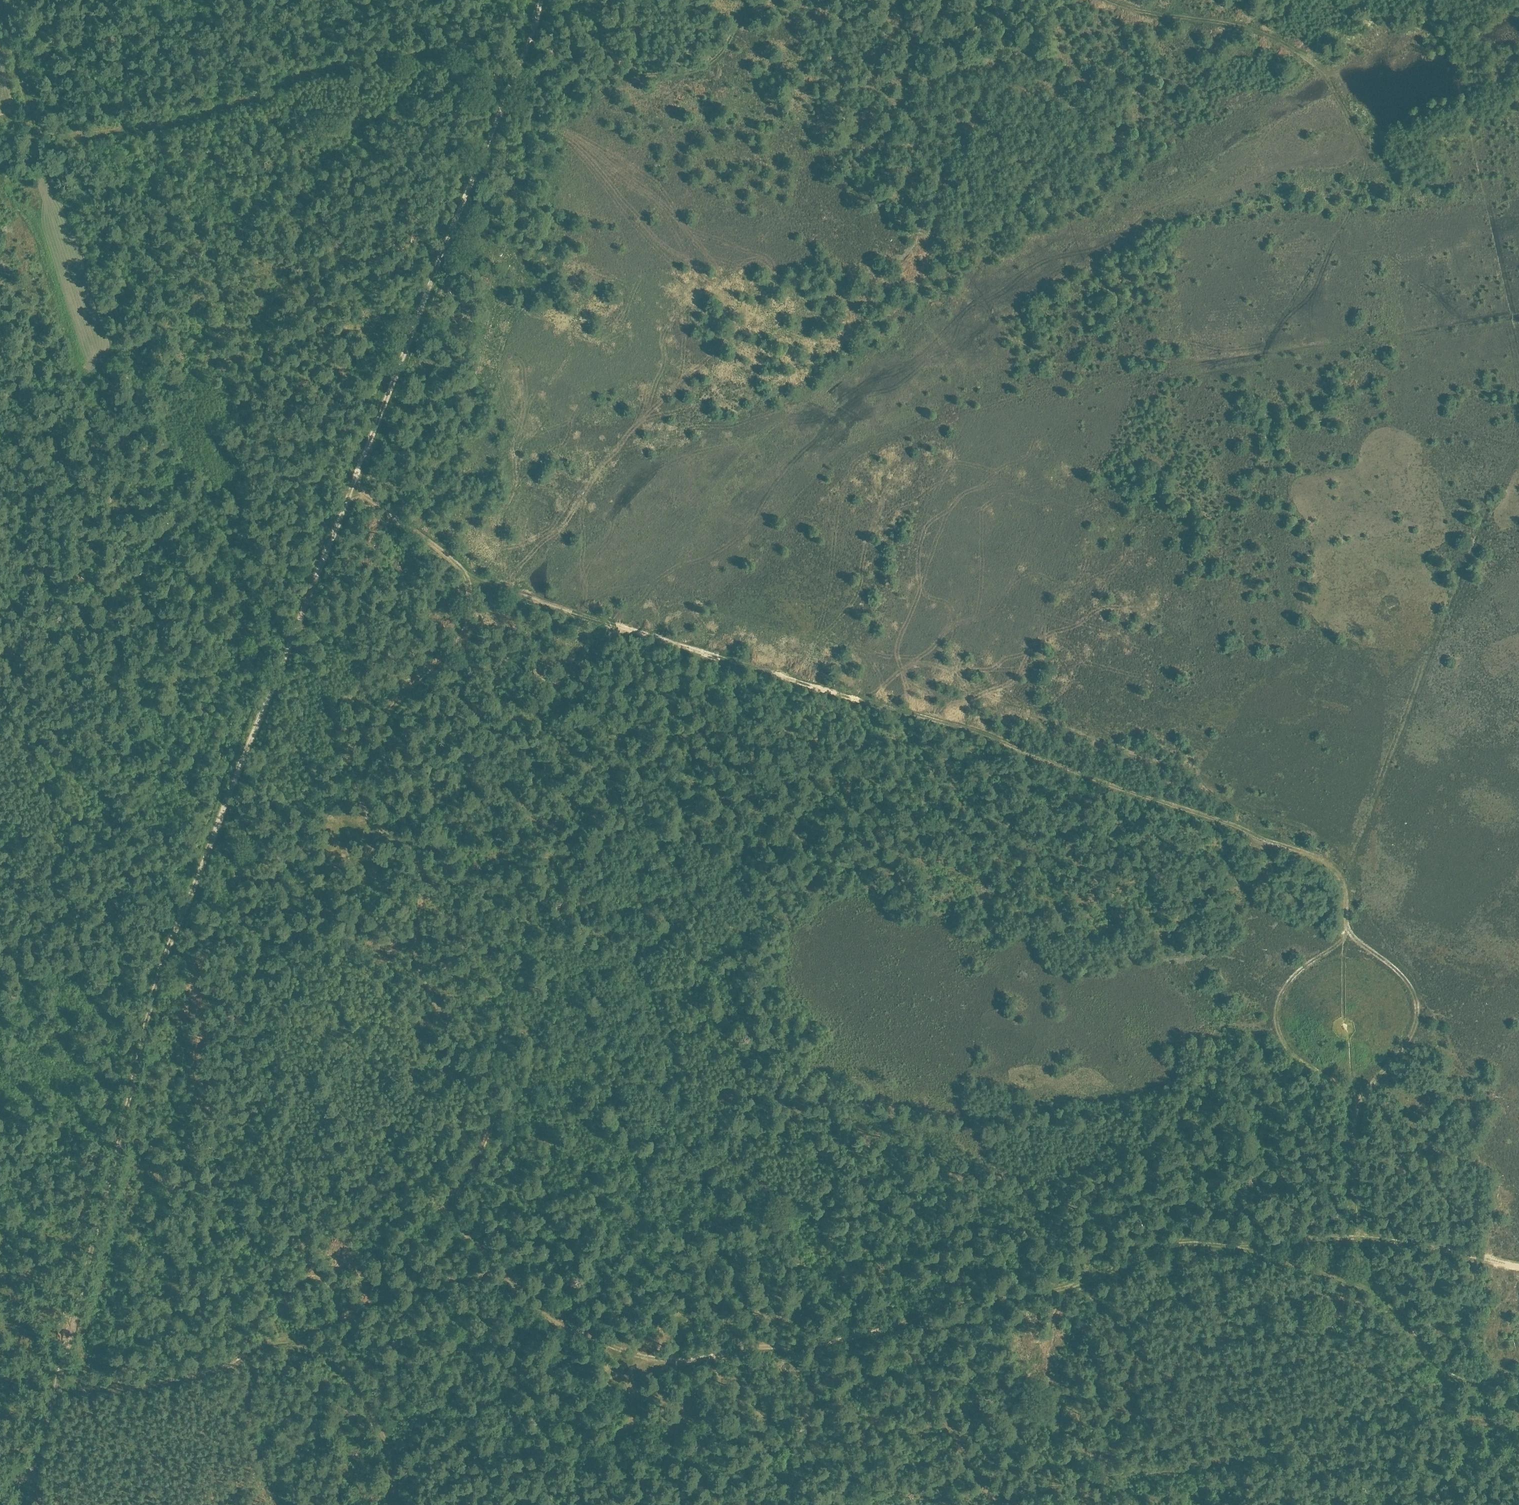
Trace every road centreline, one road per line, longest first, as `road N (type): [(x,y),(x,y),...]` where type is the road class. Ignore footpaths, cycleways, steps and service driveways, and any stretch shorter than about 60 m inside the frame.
road 1 (track): [(539,0),(160,981),(52,1421)]
road 2 (track): [(354,484),(473,575),(703,656),(972,731),(1320,856),(1341,878),(1344,940)]
road 3 (track): [(73,1331),(177,1325),(348,1285),(464,1273),(502,1279),(570,1325),(694,1361),(891,1328)]
road 4 (track): [(502,1279),(467,1234),(466,1199),(494,1154),(523,1075),(477,1006),(437,910),(427,799),(436,776),(429,750),(390,708),(394,649),(440,603)]
road 5 (track): [(538,17),(176,122),(79,137),(34,120),(4,0)]
road 6 (track): [(1356,1237),(1246,1248),(1171,1245),(1063,1292),(969,1303),(891,1328)]
road 7 (track): [(439,549),(440,603),(476,642),(560,663),(591,643),(601,618)]
road 8 (track): [(267,1305),(349,1366),(368,1407),(373,1471),(396,1504)]
road 9 (track): [(891,1328),(997,1504)]
road 10 (track): [(1253,1247),(1379,1293),(1356,1237)]
road 11 (track): [(1356,1237),(1518,1262)]
road 12 (track): [(1353,1090),(1356,1237)]

